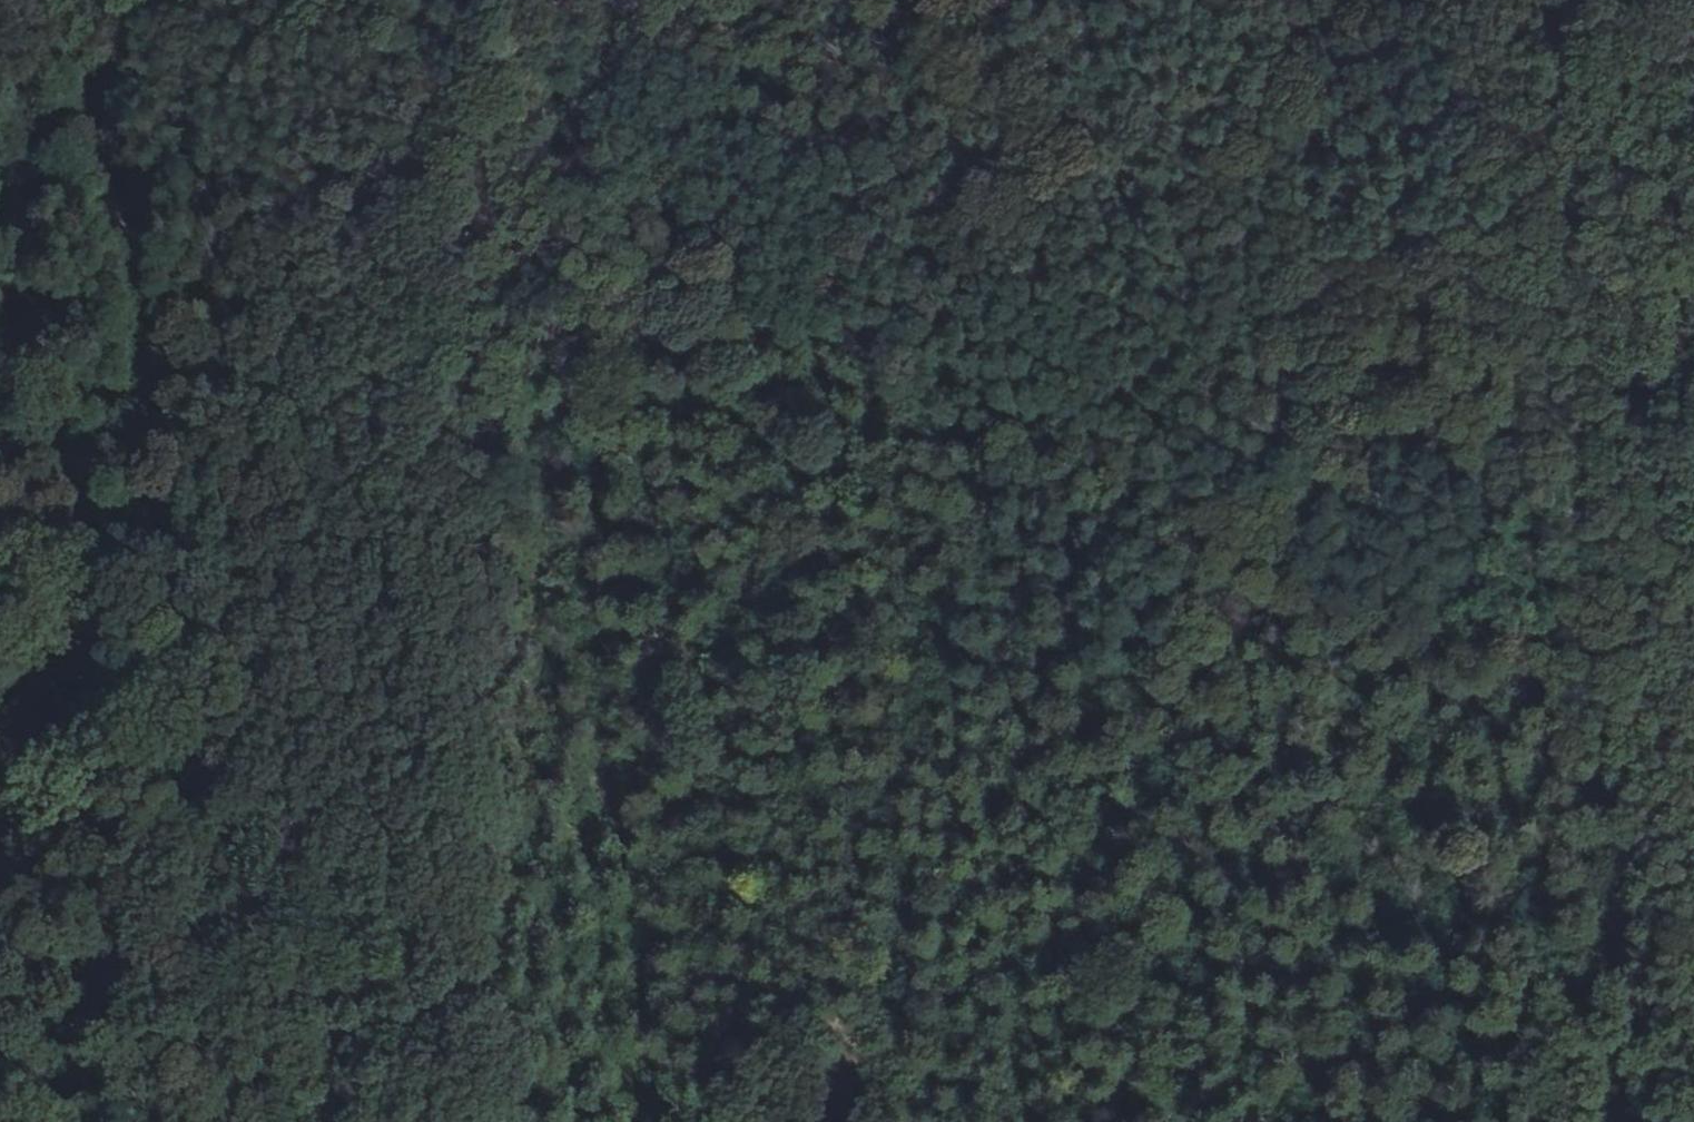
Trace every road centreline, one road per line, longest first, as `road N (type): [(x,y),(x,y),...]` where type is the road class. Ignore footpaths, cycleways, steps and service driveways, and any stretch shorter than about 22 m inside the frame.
road 1 (track): [(107,204),(122,285),(116,370),(71,521),(37,596),(0,791)]
road 2 (track): [(107,204),(92,118),(97,82),(133,0)]

